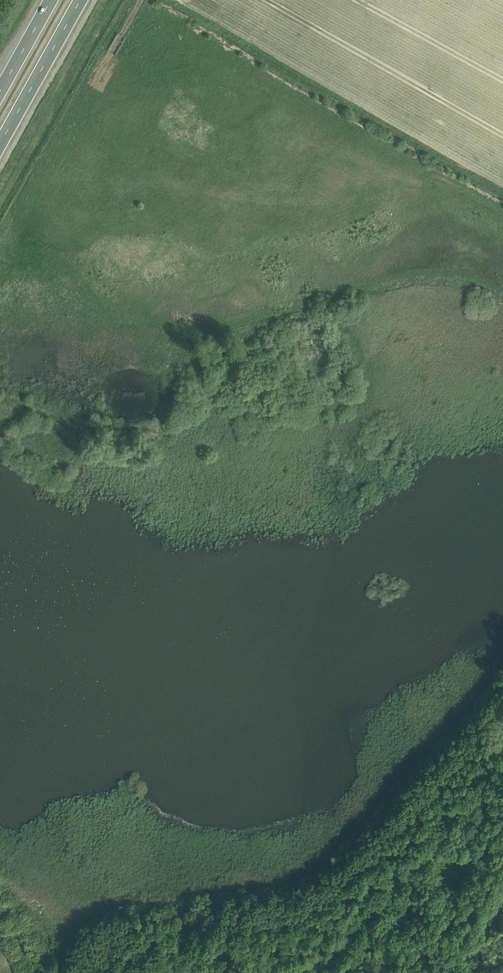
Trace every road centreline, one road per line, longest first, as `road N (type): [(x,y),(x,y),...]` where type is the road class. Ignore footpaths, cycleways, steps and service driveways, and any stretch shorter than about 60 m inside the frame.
road 1 (trunk): [(0,144),(80,0)]

